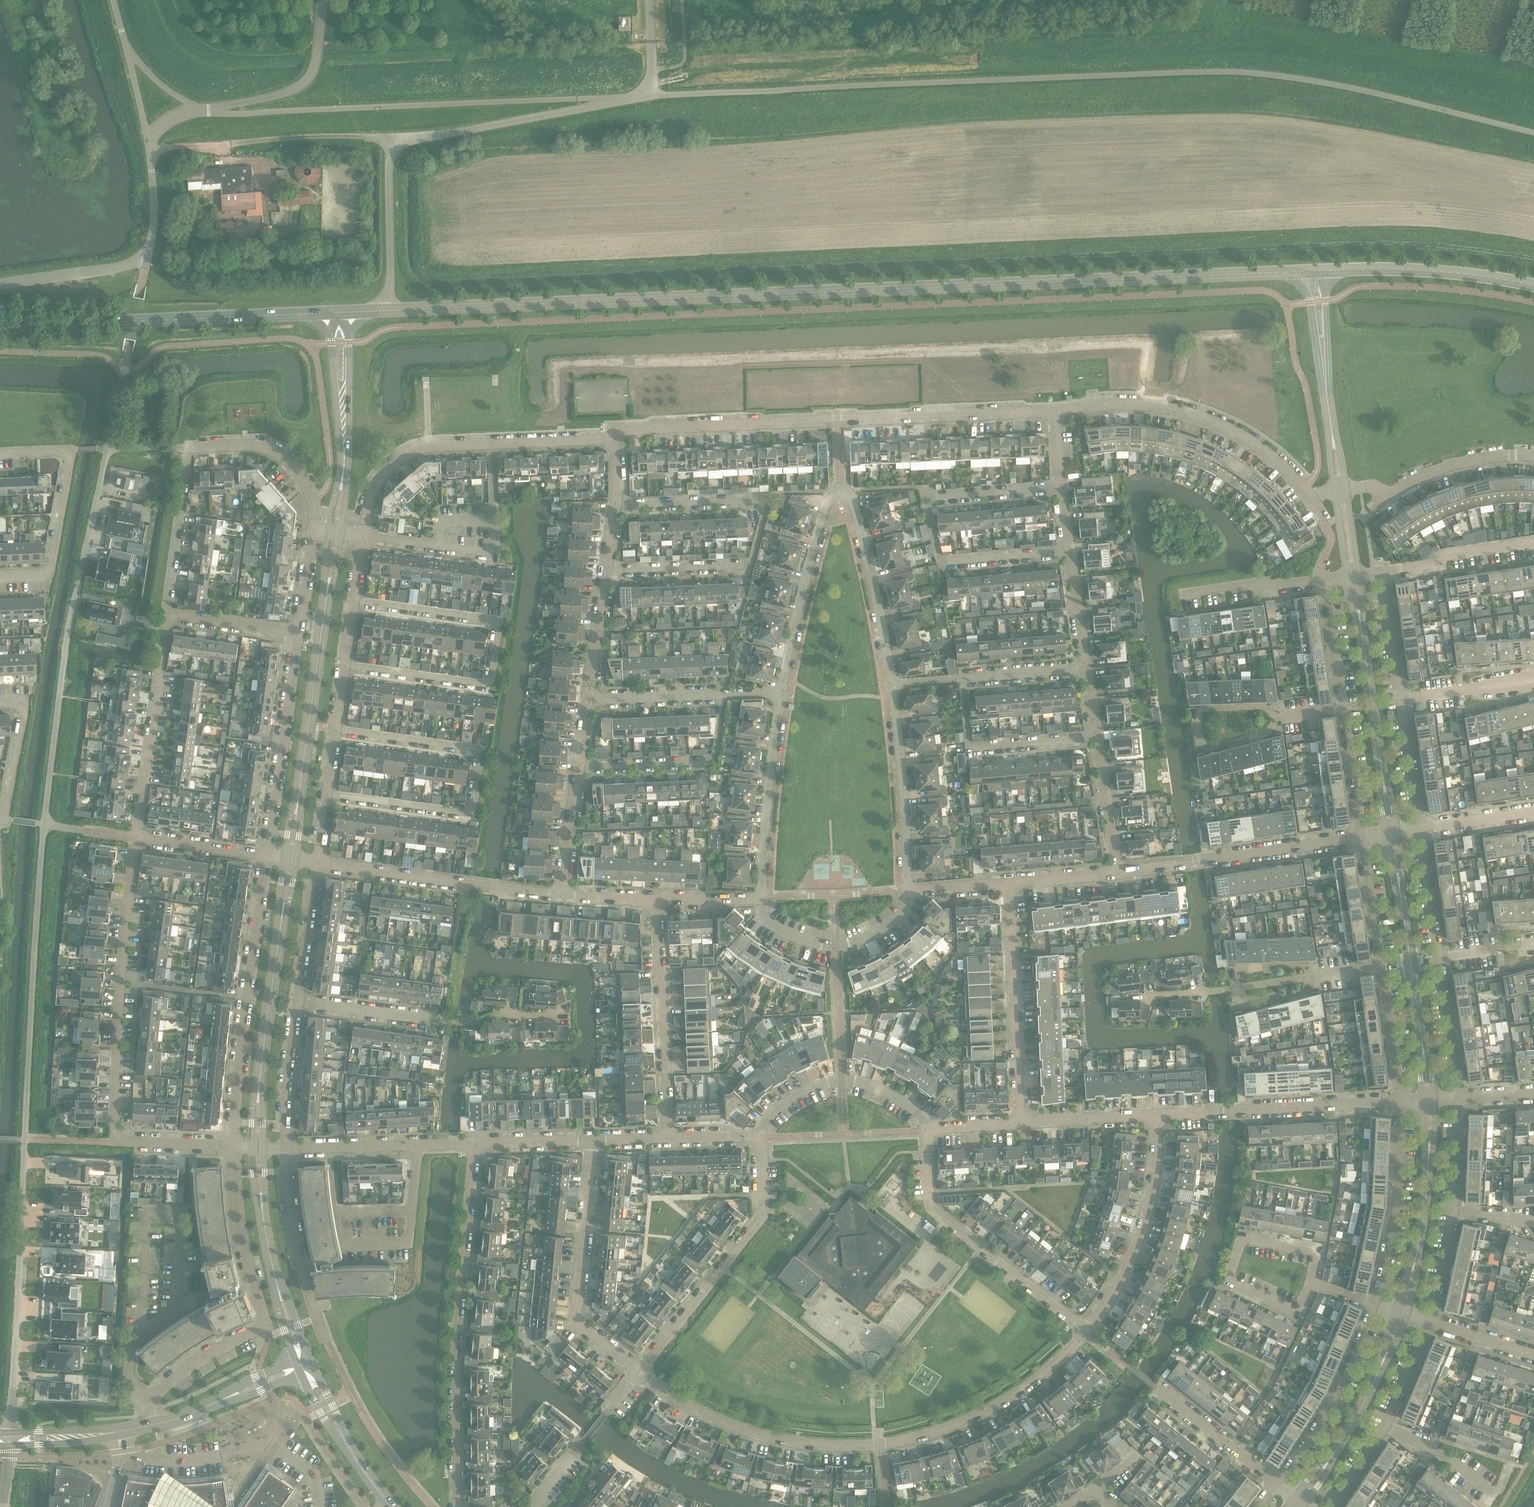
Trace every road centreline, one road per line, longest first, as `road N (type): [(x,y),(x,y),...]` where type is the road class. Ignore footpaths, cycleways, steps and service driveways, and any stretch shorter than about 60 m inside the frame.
road 1 (unclassified): [(11,1439),(43,825),(68,642),(116,401)]
road 2 (tertiary): [(389,313),(1306,272)]
road 3 (residential): [(1533,133),(1365,92),(1204,71),(652,96)]
road 4 (residential): [(1086,1332),(996,1407),(880,1444),(814,1444),(748,1431),(640,1372)]
road 5 (residential): [(616,439),(629,427),(1056,410)]
road 6 (residential): [(236,1145),(115,1143),(137,836)]
road 7 (unclassified): [(209,112),(637,97)]
road 8 (residential): [(783,693),(824,502),(838,492),(851,501),(892,685)]
road 9 (unclassified): [(389,313),(391,154),(403,141),(637,97)]
road 10 (residential): [(455,1506),(456,1366),(472,1142)]
road 11 (residential): [(346,667),(490,685),(500,617),(356,597)]
road 12 (residential): [(314,529),(317,511),(303,476),(269,447),(189,447),(167,613)]
road 13 (residential): [(328,794),(470,811),(478,748),(338,729)]
road 14 (residential): [(1071,551),(941,563),(925,497),(1061,486)]
road 15 (tertiary): [(290,857),(336,532)]
road 16 (residential): [(152,1402),(199,1361),(267,1329),(238,1216),(236,1145)]
road 17 (tertiary): [(0,327),(324,315)]
road 18 (residential): [(364,536),(379,476),(422,447),(616,439)]
road 19 (residential): [(236,1145),(239,1061),(269,855)]
road 20 (tertiary): [(258,1147),(290,857)]
road 21 (residential): [(1056,410),(1129,404),(1212,421),(1252,441),(1308,496)]
road 22 (residential): [(640,1372),(763,1215),(761,1136)]
road 23 (residential): [(1086,1332),(931,1208),(926,1129)]
road 24 (unclassified): [(0,286),(116,271),(147,259),(155,206),(148,141)]
road 25 (tertiary): [(1394,842),(1354,576)]
road 26 (residential): [(640,1372),(576,1319),(594,1140)]
road 27 (tertiary): [(1429,1100),(1394,842)]
road 28 (residential): [(1116,871),(1363,848)]
road 29 (residential): [(317,861),(562,895)]
road 30 (residential): [(1157,1115),(1400,1102)]
road 31 (residential): [(1143,995),(1382,966)]
road 32 (residential): [(1020,1123),(1010,883)]
road 33 (residential): [(668,1138),(657,900)]
road 34 (residential): [(1157,1115),(1143,1228),(1086,1332)]
road 35 (residential): [(269,855),(300,632)]
road 36 (residential): [(167,613),(137,836)]
road 37 (tertiary): [(1300,1500),(1367,1405),(1405,1308)]
road 38 (tertiary): [(336,532),(349,468),(352,314)]
road 39 (tertiary): [(324,315),(340,434),(336,532)]
road 40 (residential): [(604,567),(748,563),(766,497)]
road 41 (unclassified): [(1533,285),(1418,270),(1323,271)]
road 42 (tertiary): [(1405,1308),(1427,1210),(1429,1100)]
road 43 (residential): [(892,685),(908,892)]
road 44 (residential): [(1276,1483),(1339,1394),(1375,1303)]
road 45 (residential): [(761,898),(783,693)]
road 46 (residential): [(1375,1303),(1399,1207),(1400,1102)]
road 47 (residential): [(1341,490),(1372,486),(1386,497),(1441,469),(1533,455)]
road 48 (residential): [(761,1136),(784,1105),(842,1080),(905,1101),(926,1129)]
road 49 (residential): [(579,766),(715,760),(724,694)]
road 50 (residential): [(327,1342),(302,1266),(286,1149)]
road 51 (residential): [(1276,719),(1269,707),(1197,709),(1205,750),(1273,732)]
road 52 (residential): [(761,898),(763,918),(780,930),(836,947),(891,923),(905,911),(908,892)]
road 53 (residential): [(1095,736),(971,747),(963,679)]
road 54 (residential): [(0,576),(49,574),(74,450)]
road 55 (residential): [(141,1332),(178,1304),(181,1215),(146,1213)]
road 56 (residential): [(411,1212),(344,1213),(352,1244),(408,1242)]
road 57 (residential): [(1276,1483),(1156,1387)]
road 58 (residential): [(613,502),(766,497)]
road 59 (residential): [(1383,572),(1533,543)]
road 60 (residential): [(1311,1284),(1297,1313),(1229,1281),(1242,1238)]
road 61 (residential): [(0,820),(26,701),(0,702)]
road 62 (tertiary): [(157,1425),(11,1439)]
road 63 (residential): [(286,1149),(298,1003)]
road 64 (residential): [(443,1021),(298,1003)]
road 65 (residential): [(1180,595),(1325,580)]
road 66 (residential): [(298,1003),(317,861)]
road 67 (residential): [(1363,848),(1346,709)]
road 68 (residential): [(1424,837),(1402,701)]
road 69 (residential): [(1020,1123),(1157,1115)]
road 70 (residential): [(1400,1102),(1382,966)]
road 71 (residential): [(1460,1098),(1442,962)]
road 72 (residential): [(1116,871),(1095,736)]
road 73 (residential): [(589,699),(724,694)]
road 74 (residential): [(300,632),(167,613)]
road 75 (residential): [(137,836),(269,855)]
road 76 (residential): [(589,699),(604,567)]
road 77 (residential): [(1402,701),(1533,681)]
road 78 (residential): [(286,1149),(418,1144)]
road 79 (residential): [(1346,709),(1325,580)]
road 80 (residential): [(1402,701),(1383,572)]
road 81 (residential): [(562,895),(579,766)]
road 82 (residential): [(443,1021),(470,1026),(505,1011),(569,1015)]
road 83 (tertiary): [(275,1275),(258,1147)]
road 84 (residential): [(1494,1494),(1391,1419)]
road 85 (residential): [(1442,962),(1424,837)]
road 86 (tertiary): [(1306,272),(1326,395)]
road 87 (tertiary): [(1326,395),(1323,271)]
road 88 (residential): [(472,1142),(594,1140)]
road 89 (residential): [(963,679),(1084,665)]
road 90 (residential): [(1382,966),(1363,848)]

